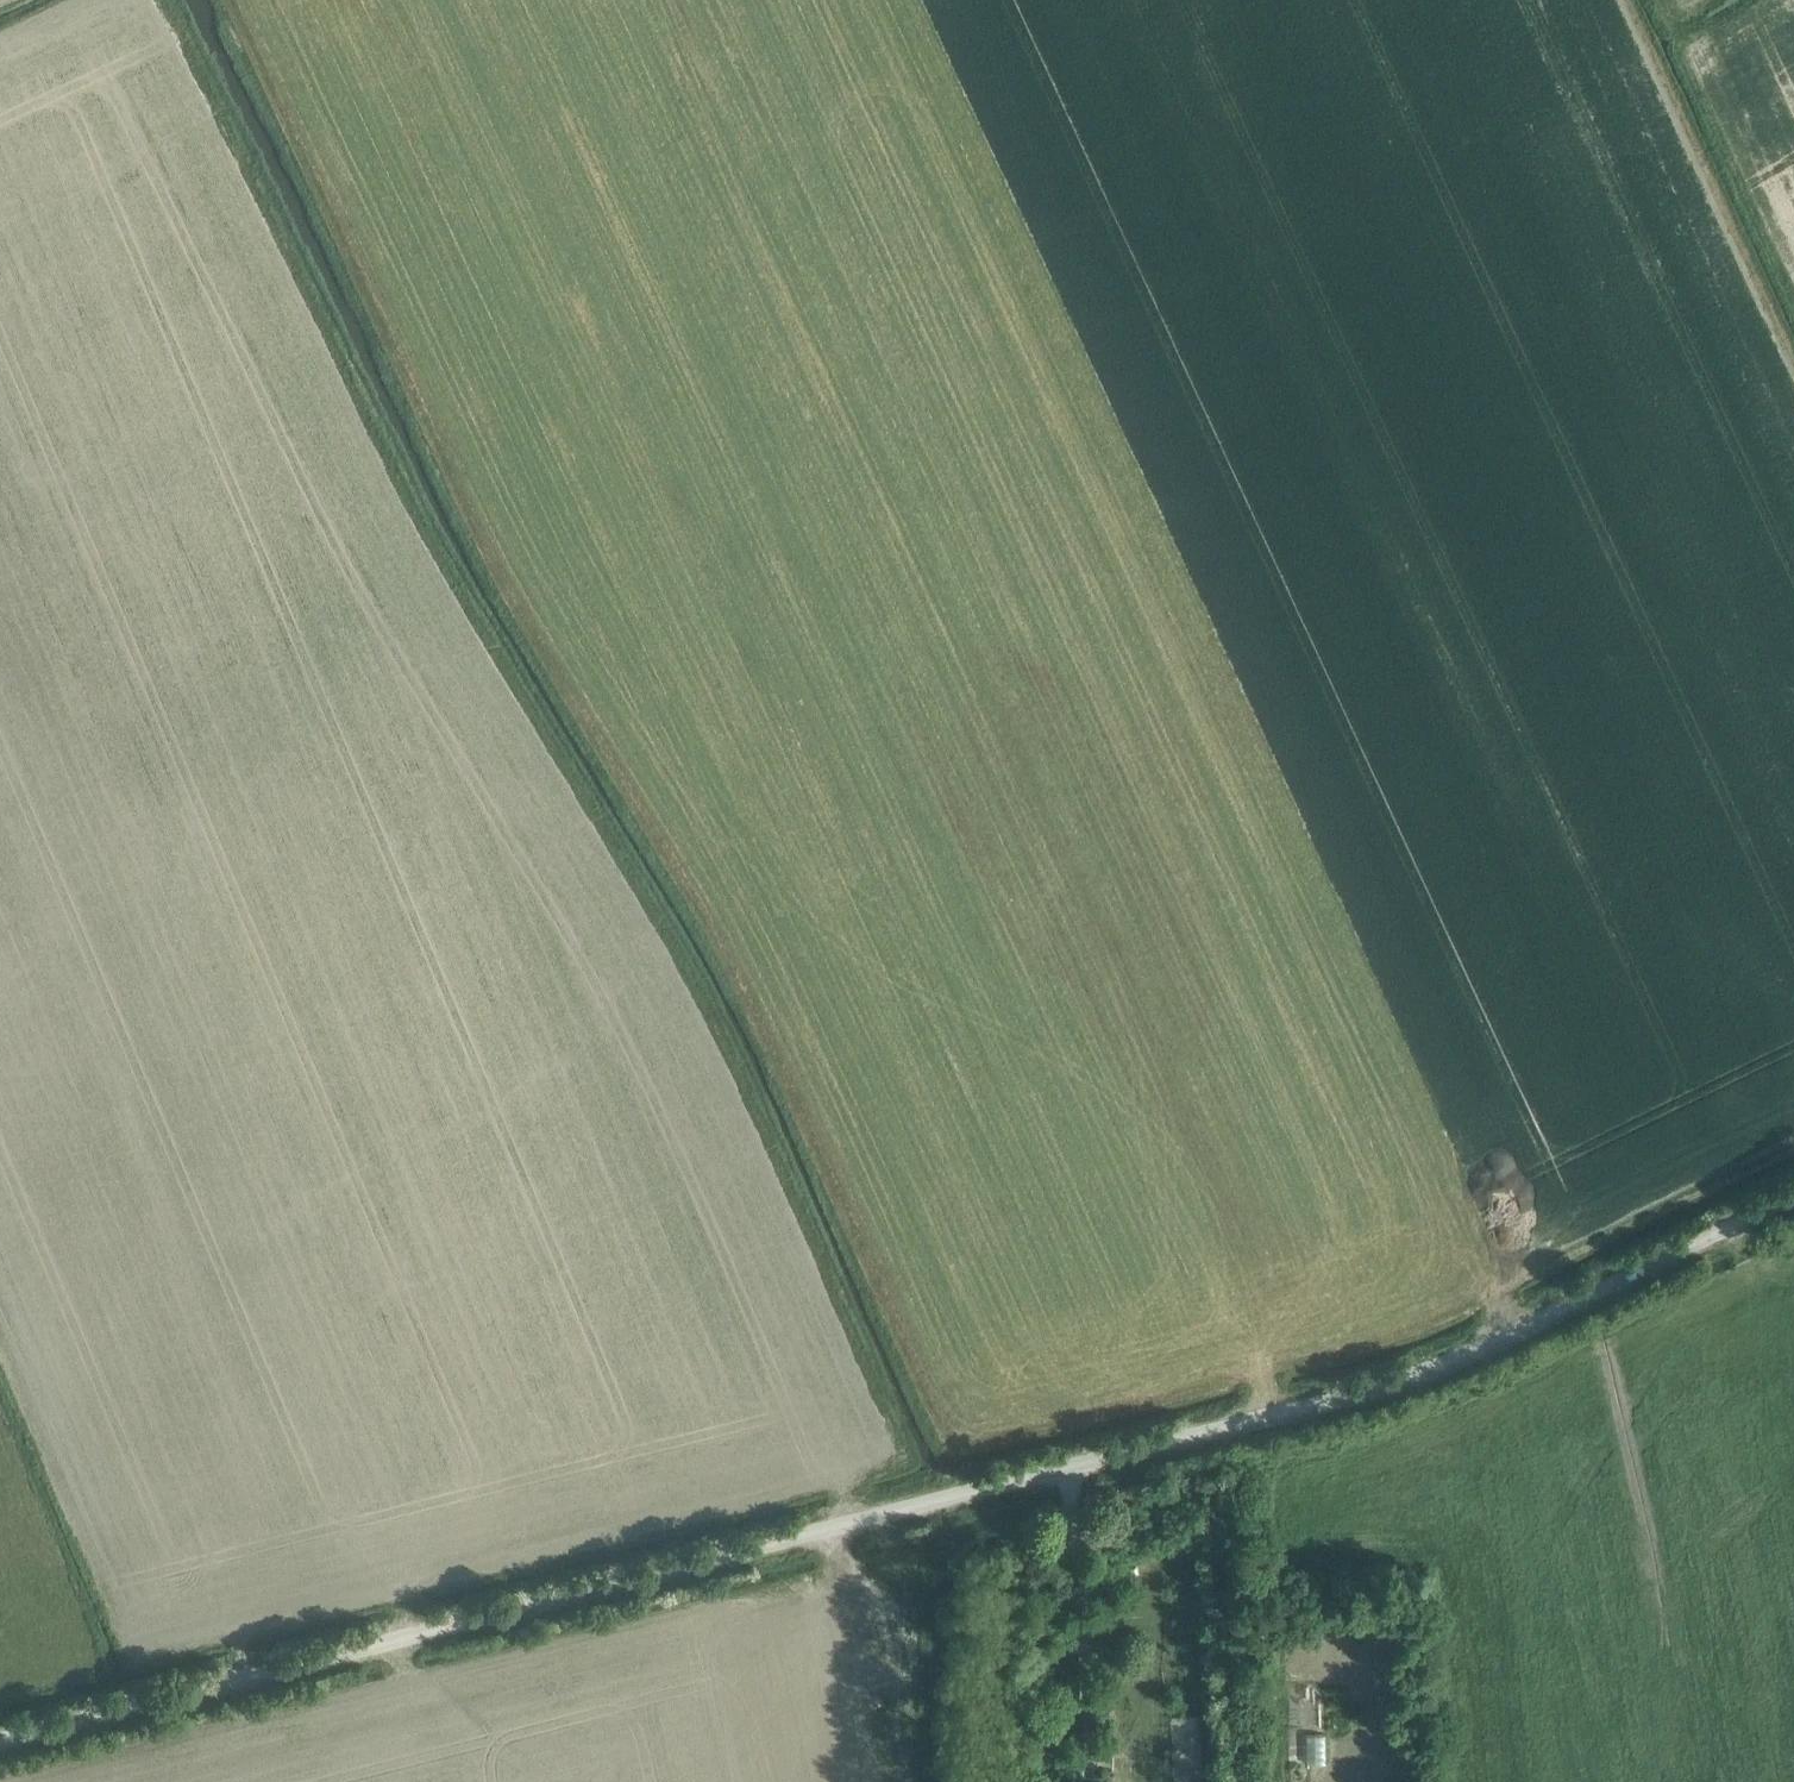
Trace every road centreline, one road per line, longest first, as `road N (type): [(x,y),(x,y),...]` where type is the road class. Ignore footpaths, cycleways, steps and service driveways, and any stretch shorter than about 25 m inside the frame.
road 1 (unclassified): [(0,1741),(1297,1412),(1464,1358),(1793,1194)]

